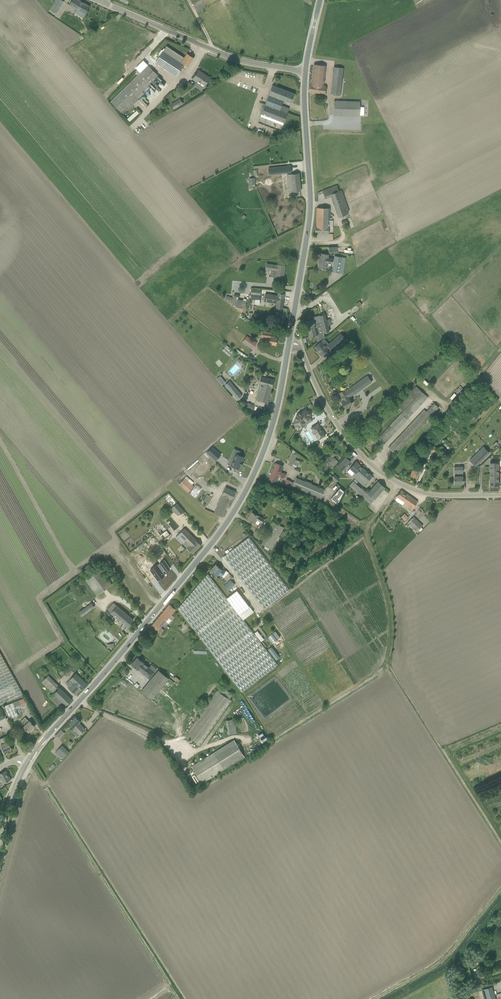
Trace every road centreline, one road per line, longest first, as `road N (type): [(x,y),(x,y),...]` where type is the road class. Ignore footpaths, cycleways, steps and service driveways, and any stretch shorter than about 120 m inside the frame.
road 1 (tertiary): [(26,766),(236,509),(270,434),(289,343)]
road 2 (unclassified): [(500,495),(431,495),(385,476),(344,434),(301,348),(289,343)]
road 3 (tertiary): [(289,343),(311,208),(306,72)]
road 4 (tertiary): [(306,72),(235,59),(104,3)]

